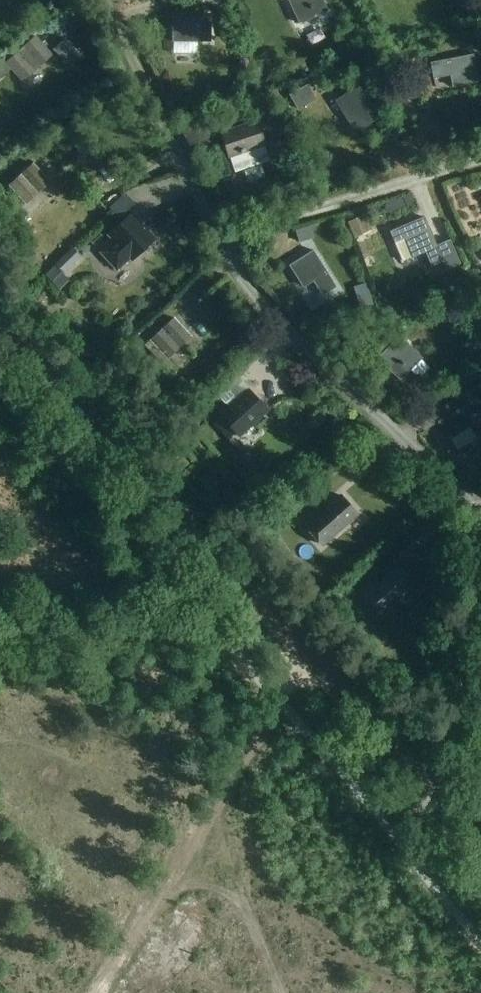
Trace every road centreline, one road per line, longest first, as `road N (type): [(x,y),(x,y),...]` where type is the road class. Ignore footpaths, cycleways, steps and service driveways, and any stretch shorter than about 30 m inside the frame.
road 1 (residential): [(480,516),(248,288),(101,0)]
road 2 (tertiary): [(433,783),(397,754),(0,322)]
road 3 (track): [(97,992),(167,892),(209,886),(244,903),(281,992)]
road 4 (track): [(219,237),(480,152)]
road 5 (track): [(0,636),(83,630),(222,636)]
road 6 (track): [(167,892),(275,705)]
road 7 (residential): [(458,736),(480,531)]

